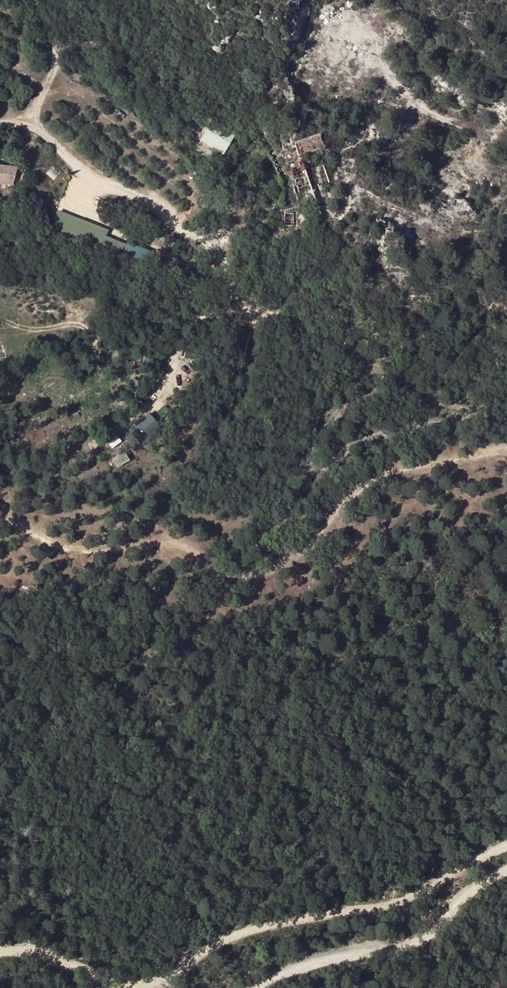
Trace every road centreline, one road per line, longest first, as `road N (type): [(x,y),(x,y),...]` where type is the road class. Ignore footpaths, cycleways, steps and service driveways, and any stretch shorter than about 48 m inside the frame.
road 1 (track): [(0,124),(35,130),(76,167),(143,200),(211,249),(242,292),(368,360),(323,429),(311,456),(316,472),(366,439),(506,421)]
road 2 (track): [(506,453),(354,494),(287,565),(249,575),(222,576),(204,563),(203,550),(86,552),(0,523)]
road 3 (track): [(0,955),(82,963),(100,981),(122,987),(229,938),(383,907),(506,848)]
road 4 (track): [(0,319),(45,331),(82,326),(94,334),(101,360),(111,361),(137,325),(153,316),(190,326),(227,308),(271,311)]
road 5 (track): [(368,360),(386,360),(438,321),(454,288),(457,233),(359,194),(346,177)]
road 6 (track): [(255,987),(308,965),(417,940),(506,868)]
road 7 (track): [(388,0),(383,65),(423,108),(469,128),(481,151),(475,171)]
road 8 (track): [(28,127),(54,66),(36,0)]

